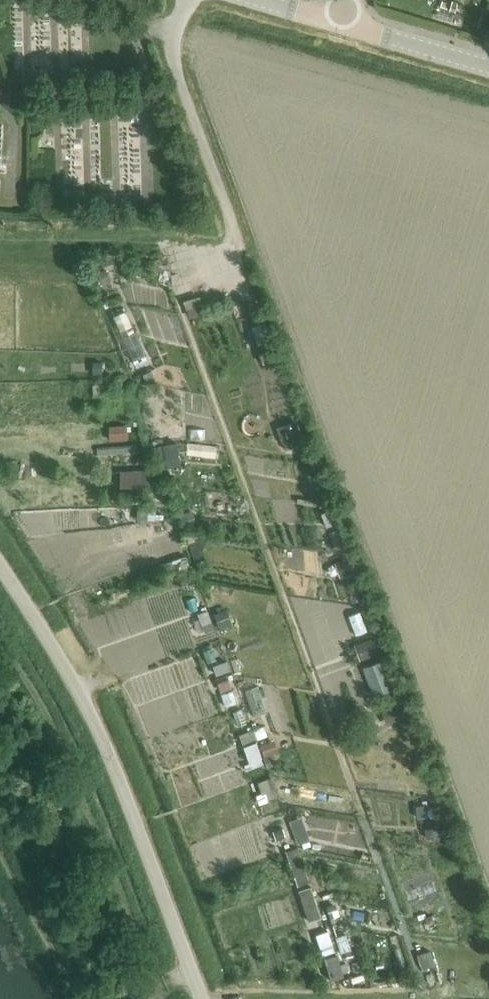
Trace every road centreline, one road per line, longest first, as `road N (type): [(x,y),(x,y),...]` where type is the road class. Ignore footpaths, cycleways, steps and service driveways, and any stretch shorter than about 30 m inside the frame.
road 1 (tertiary): [(200,998),(85,705),(0,567)]
road 2 (unclassified): [(488,68),(342,25)]

